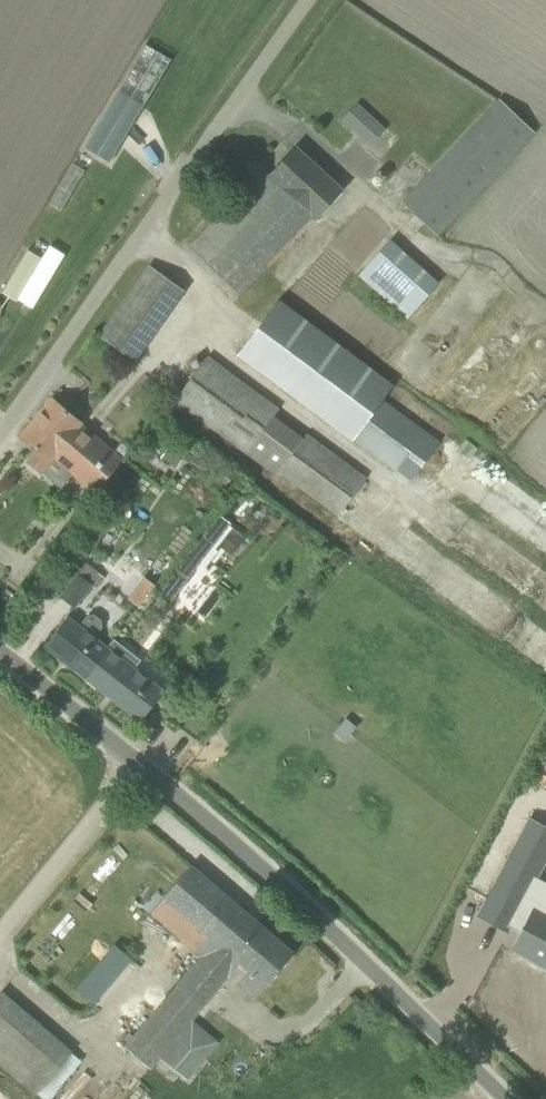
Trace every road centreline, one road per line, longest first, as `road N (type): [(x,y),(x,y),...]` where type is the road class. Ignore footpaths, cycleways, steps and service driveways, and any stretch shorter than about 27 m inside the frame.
road 1 (unclassified): [(0,423),(243,84),(274,59),(314,0)]
road 2 (tertiary): [(510,1098),(142,764)]
road 3 (unclassified): [(0,938),(142,764)]
road 4 (tertiary): [(142,764),(0,650)]

